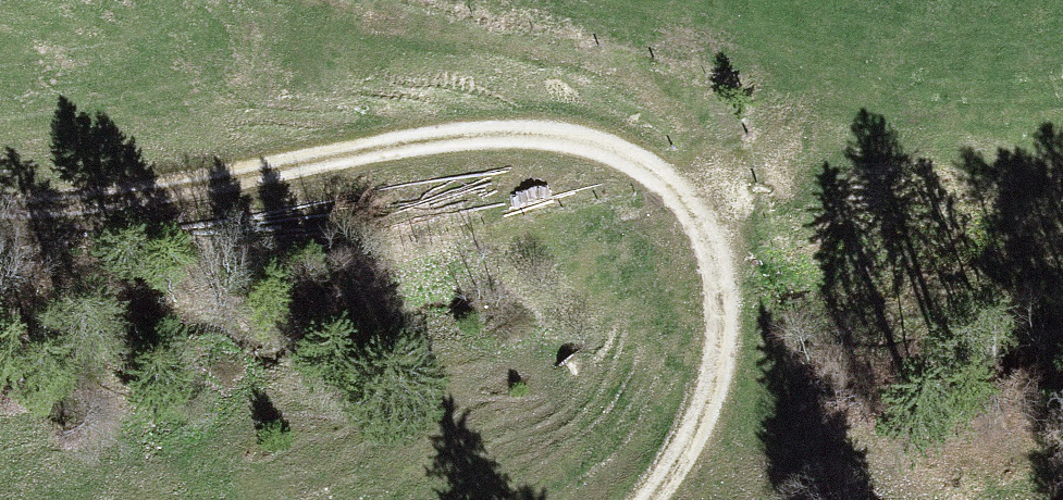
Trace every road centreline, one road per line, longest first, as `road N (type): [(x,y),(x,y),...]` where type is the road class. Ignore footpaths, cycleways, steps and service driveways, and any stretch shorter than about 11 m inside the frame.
road 1 (track): [(0,214),(72,213),(364,169),(515,157),(592,181),(662,246),(678,304),(674,370),(635,441),(590,499)]
road 2 (track): [(415,0),(619,61),(662,246)]

